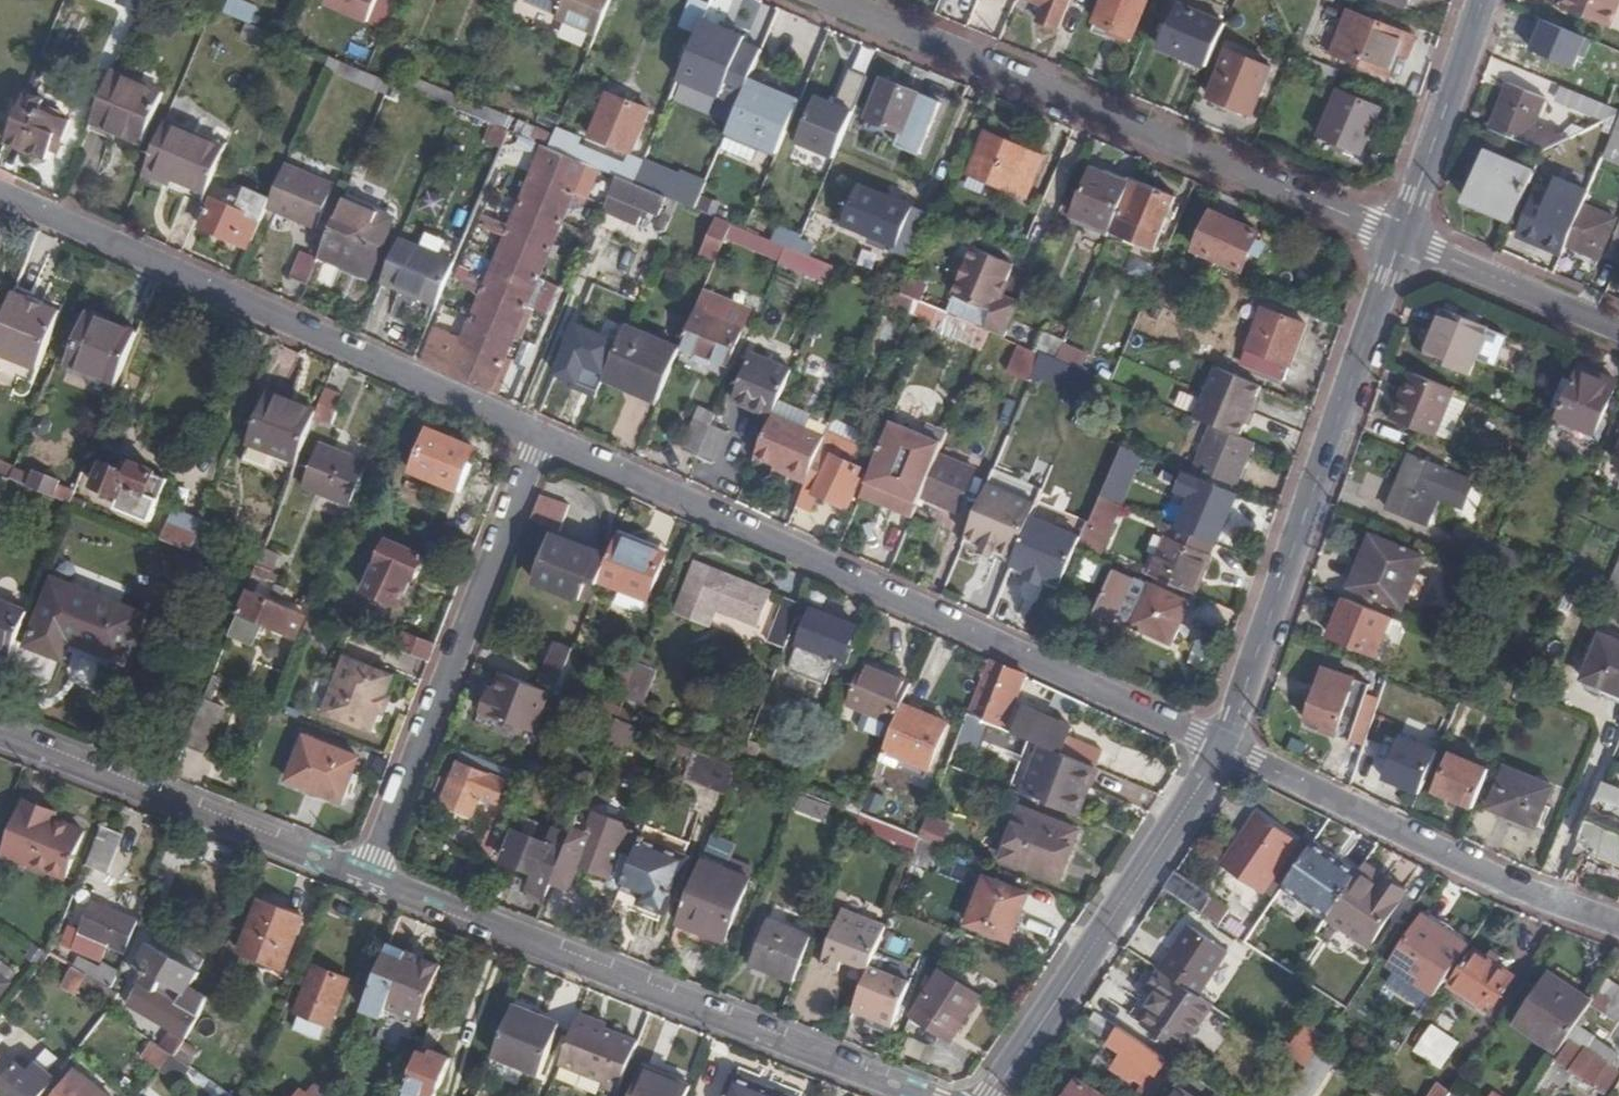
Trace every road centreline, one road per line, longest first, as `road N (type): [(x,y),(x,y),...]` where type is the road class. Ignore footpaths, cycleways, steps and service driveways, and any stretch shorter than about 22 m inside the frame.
road 1 (residential): [(547,438),(1223,752)]
road 2 (residential): [(1401,239),(831,0)]
road 3 (residential): [(0,192),(547,438)]
road 4 (residential): [(925,1095),(370,881)]
road 5 (residential): [(1401,239),(1223,752)]
road 6 (residential): [(370,881),(547,438)]
road 7 (residential): [(1223,752),(1618,922)]
road 8 (residential): [(992,1095),(1223,752)]
road 9 (residential): [(370,881),(0,737)]
road 10 (residential): [(1484,0),(1401,239)]
road 11 (residential): [(1618,330),(1401,239)]

